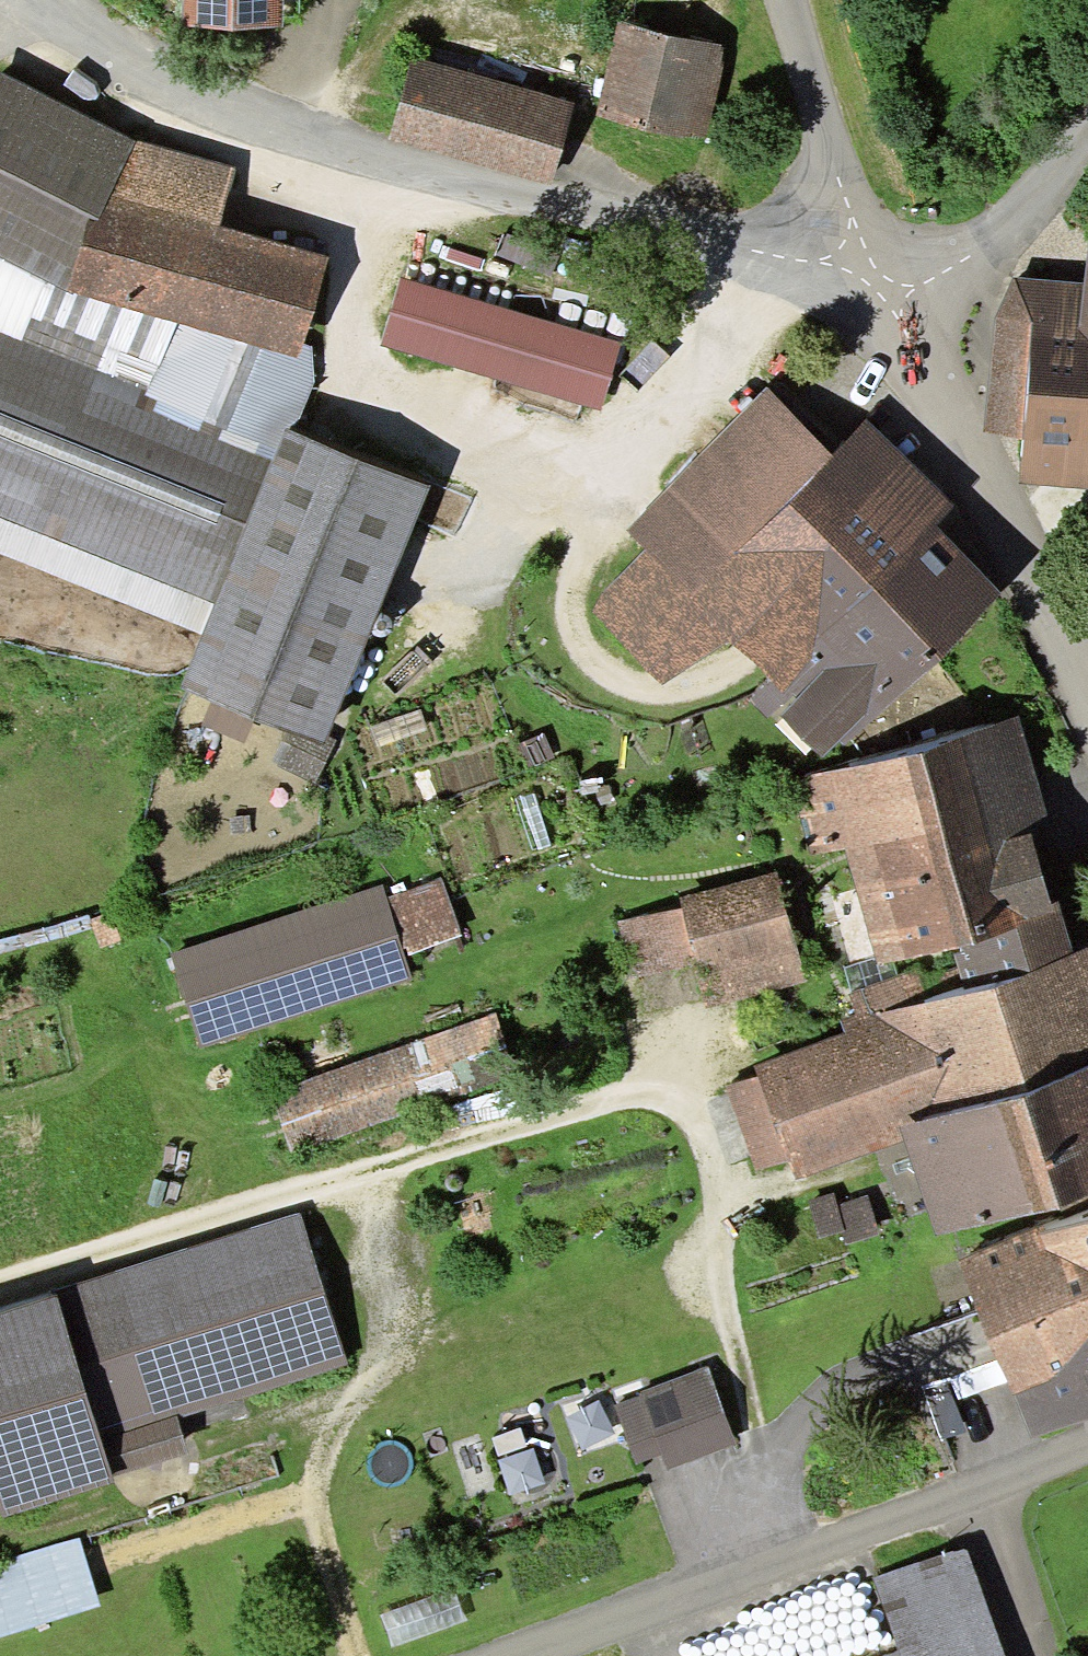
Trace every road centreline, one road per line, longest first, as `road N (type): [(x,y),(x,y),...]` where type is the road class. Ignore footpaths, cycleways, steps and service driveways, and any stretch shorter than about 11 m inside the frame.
road 1 (track): [(349,1655),(310,1523),(316,1478),(384,1323),(368,1173),(589,1096),(658,1107),(688,1135),(740,1428),(778,1557)]
road 2 (residential): [(854,260),(517,200),(286,141),(170,87),(43,0)]
road 3 (residential): [(508,1655),(1087,1436)]
road 4 (unclassified): [(1087,744),(882,311)]
road 5 (track): [(368,1173),(0,1287)]
road 6 (residential): [(1087,120),(987,240),(882,311)]
road 7 (unclassified): [(854,260),(775,0)]

